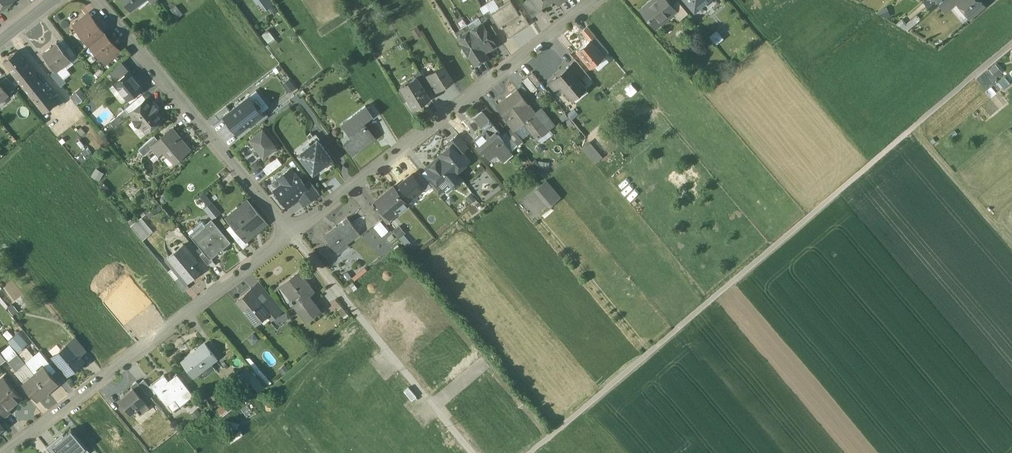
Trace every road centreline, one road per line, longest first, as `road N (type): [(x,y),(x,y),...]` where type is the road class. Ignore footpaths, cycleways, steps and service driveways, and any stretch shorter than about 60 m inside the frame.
road 1 (track): [(912,130),(527,452)]
road 2 (residential): [(600,0),(288,232)]
road 3 (residential): [(288,232),(2,452)]
road 4 (residential): [(98,0),(288,232)]
road 5 (track): [(288,232),(473,452)]
road 6 (track): [(1011,247),(912,130)]
road 7 (track): [(1011,45),(912,130)]

